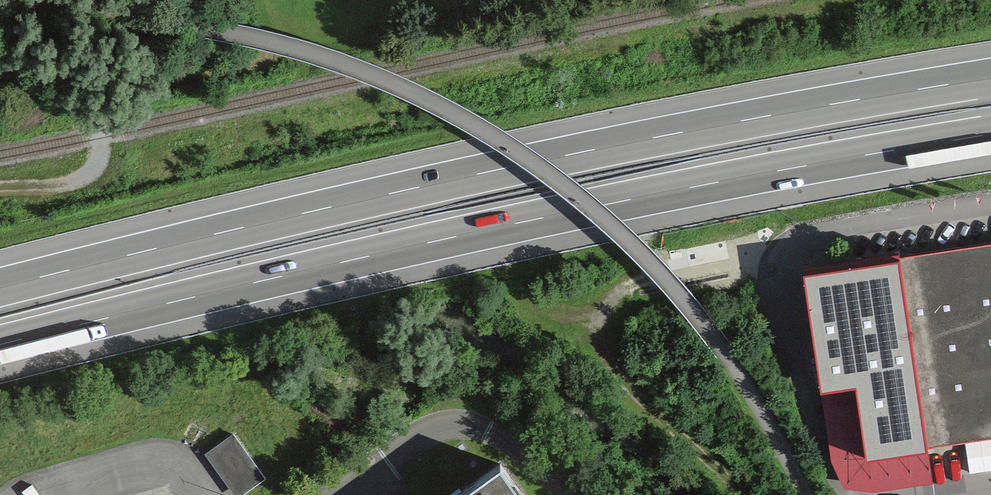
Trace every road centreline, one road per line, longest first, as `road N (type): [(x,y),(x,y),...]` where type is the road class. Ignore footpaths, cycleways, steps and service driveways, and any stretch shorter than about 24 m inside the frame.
road 1 (motorway): [(0,350),(404,248),(990,137)]
road 2 (motorway): [(990,79),(400,193),(0,290)]
road 3 (track): [(807,494),(775,428),(700,317),(628,233),(554,169),(414,91),(302,48),(47,0)]
road 4 (track): [(748,494),(608,359),(602,331),(632,284),(780,260)]
road 5 (track): [(0,71),(81,106),(99,127),(101,144),(96,166),(81,179),(0,189)]

